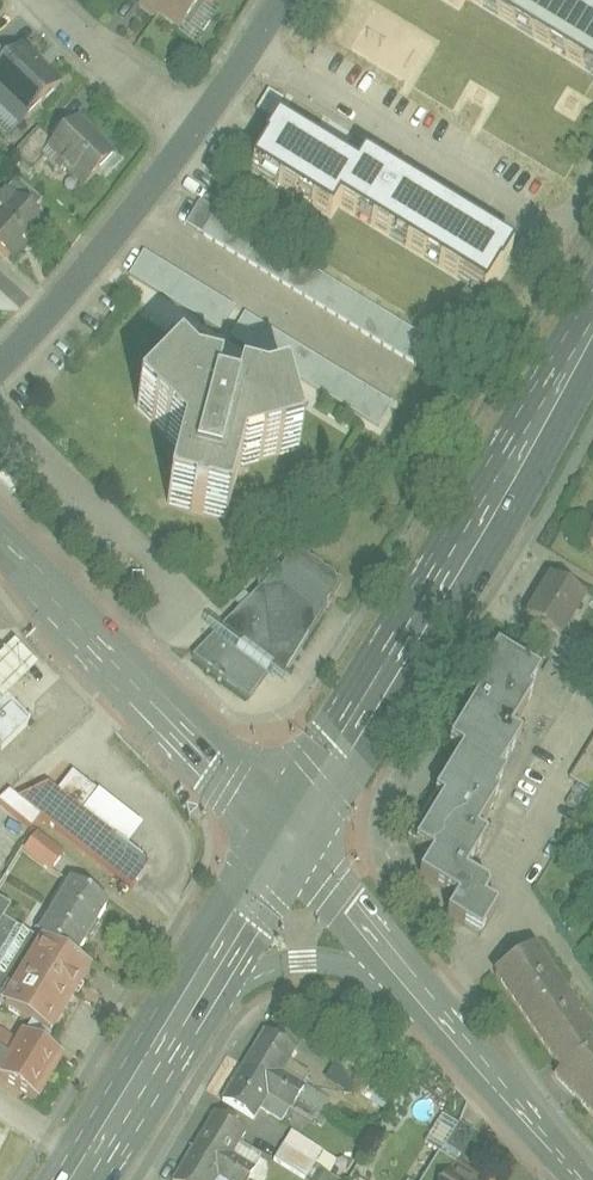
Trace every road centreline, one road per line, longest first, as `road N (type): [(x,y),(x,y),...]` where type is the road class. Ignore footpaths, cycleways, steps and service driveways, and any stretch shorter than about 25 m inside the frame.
road 1 (tertiary): [(592,334),(295,841)]
road 2 (residential): [(241,36),(542,218),(592,135)]
road 3 (tertiary): [(295,841),(0,533)]
road 4 (residential): [(182,125),(42,301),(0,340)]
road 5 (tertiary): [(183,1015),(249,973),(308,960),(377,971),(424,1003)]
road 6 (tertiary): [(569,1169),(424,1003)]
road 7 (tertiary): [(424,1003),(295,841)]
road 8 (tertiary): [(295,841),(183,1015)]
road 9 (tertiary): [(183,1015),(82,1179)]
road 10 (residential): [(182,125),(40,0)]

